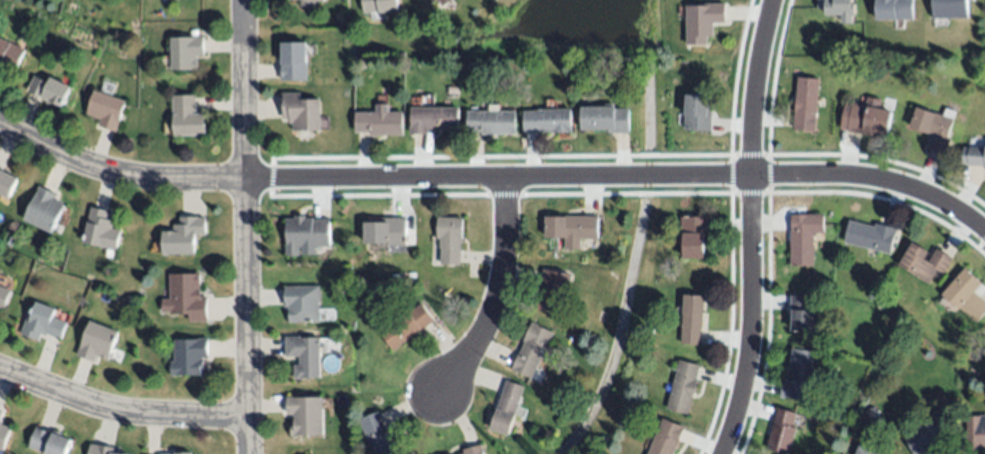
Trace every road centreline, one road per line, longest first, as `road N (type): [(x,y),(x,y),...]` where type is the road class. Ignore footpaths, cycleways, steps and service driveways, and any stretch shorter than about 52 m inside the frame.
road 1 (residential): [(984,229),(915,189),(840,173),(131,175),(63,154),(0,122)]
road 2 (residential): [(721,453),(745,373),(751,142),(772,0)]
road 3 (residential): [(246,453),(250,0)]
road 4 (residential): [(244,416),(96,406),(0,370)]
road 5 (residential): [(506,177),(506,245),(494,308),(481,337),(433,393)]

